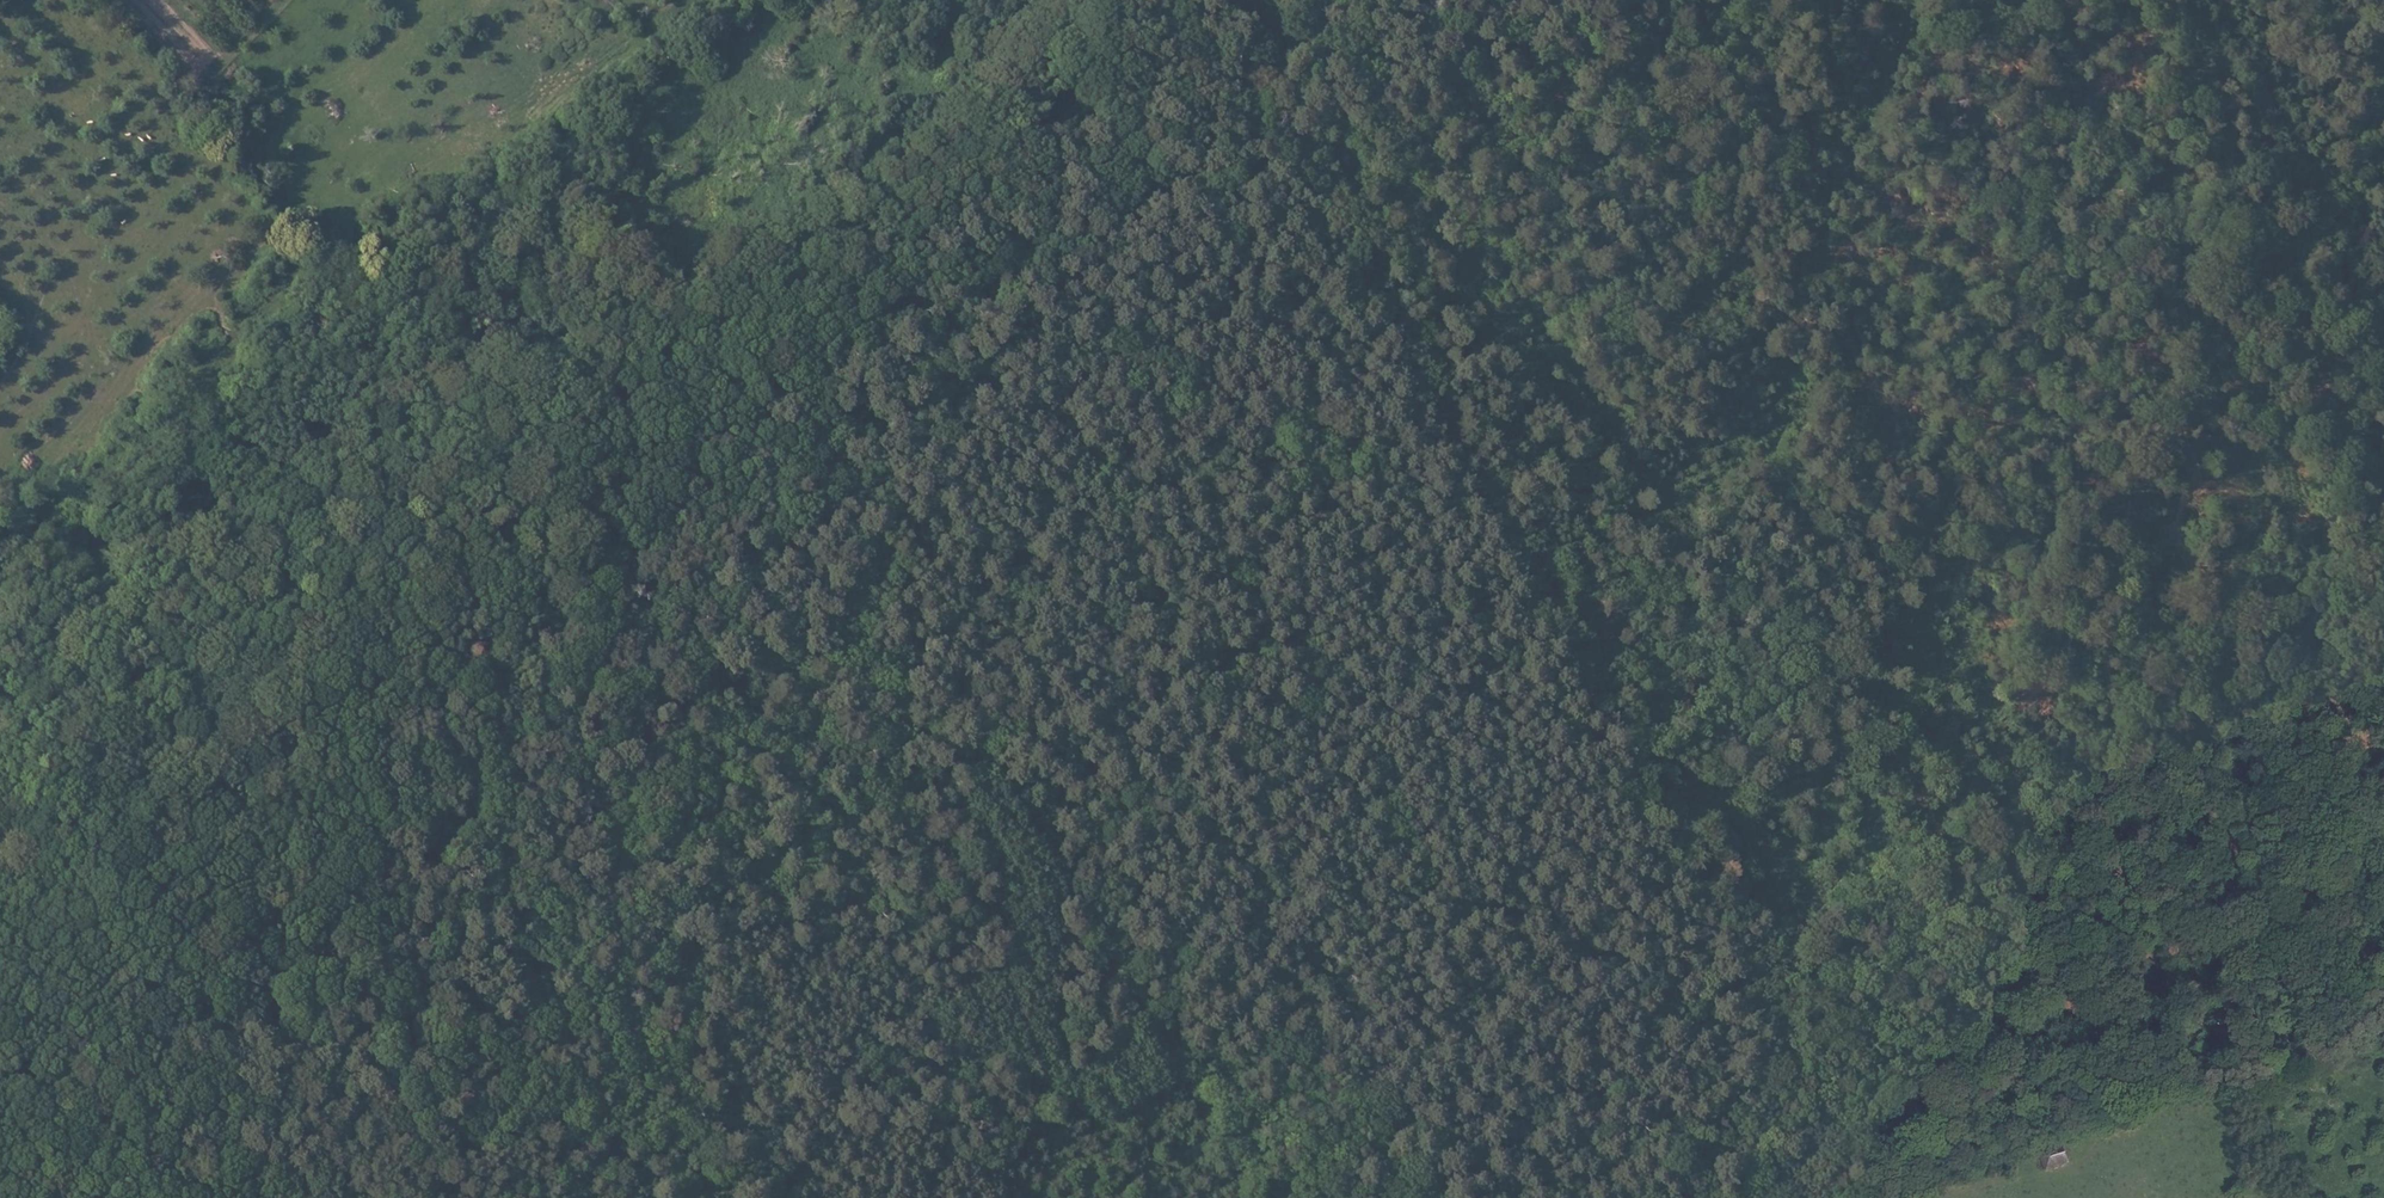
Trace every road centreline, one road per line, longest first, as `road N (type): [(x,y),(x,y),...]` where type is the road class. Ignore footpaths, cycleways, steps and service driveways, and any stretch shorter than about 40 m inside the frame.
road 1 (track): [(22,1197),(116,1057),(173,998),(246,999),(410,1102),(454,1063),(460,986),(432,764),(447,698),(494,662),(553,665),(631,707),(683,688),(730,646),(827,473),(951,307),(1130,163),(1367,0)]
road 2 (track): [(2383,822),(1866,1135),(1827,1197)]

